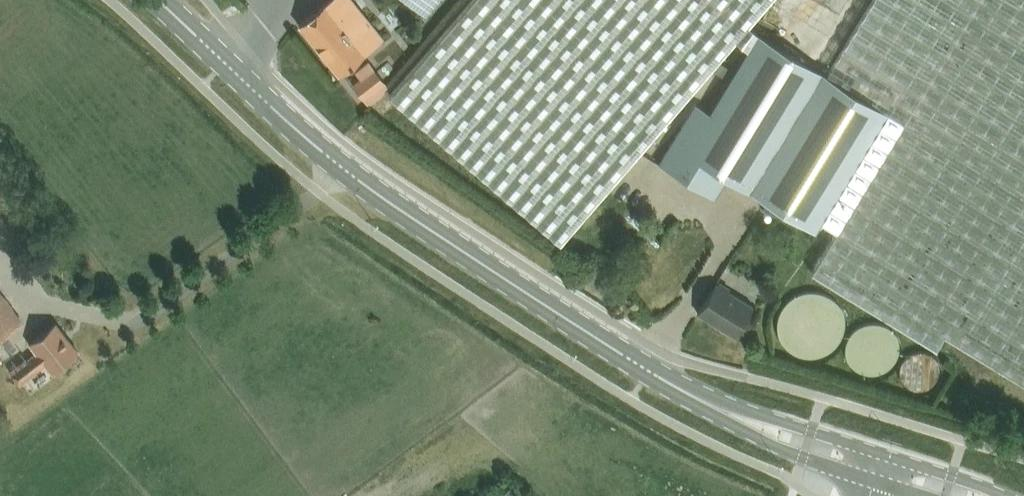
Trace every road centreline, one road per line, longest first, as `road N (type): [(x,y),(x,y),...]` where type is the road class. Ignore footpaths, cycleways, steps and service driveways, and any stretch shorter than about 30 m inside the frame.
road 1 (secondary): [(881,469),(696,397),(446,240),(333,165),(158,0)]

